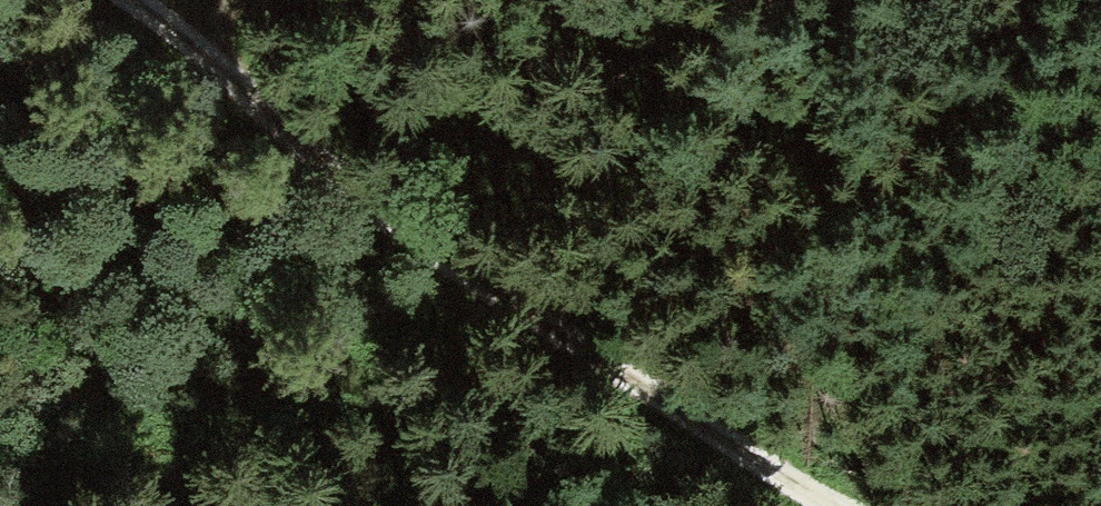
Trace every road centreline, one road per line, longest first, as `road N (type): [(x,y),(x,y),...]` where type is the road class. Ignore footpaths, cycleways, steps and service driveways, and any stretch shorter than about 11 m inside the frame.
road 1 (track): [(132,0),(361,199),(524,312),(833,505)]

